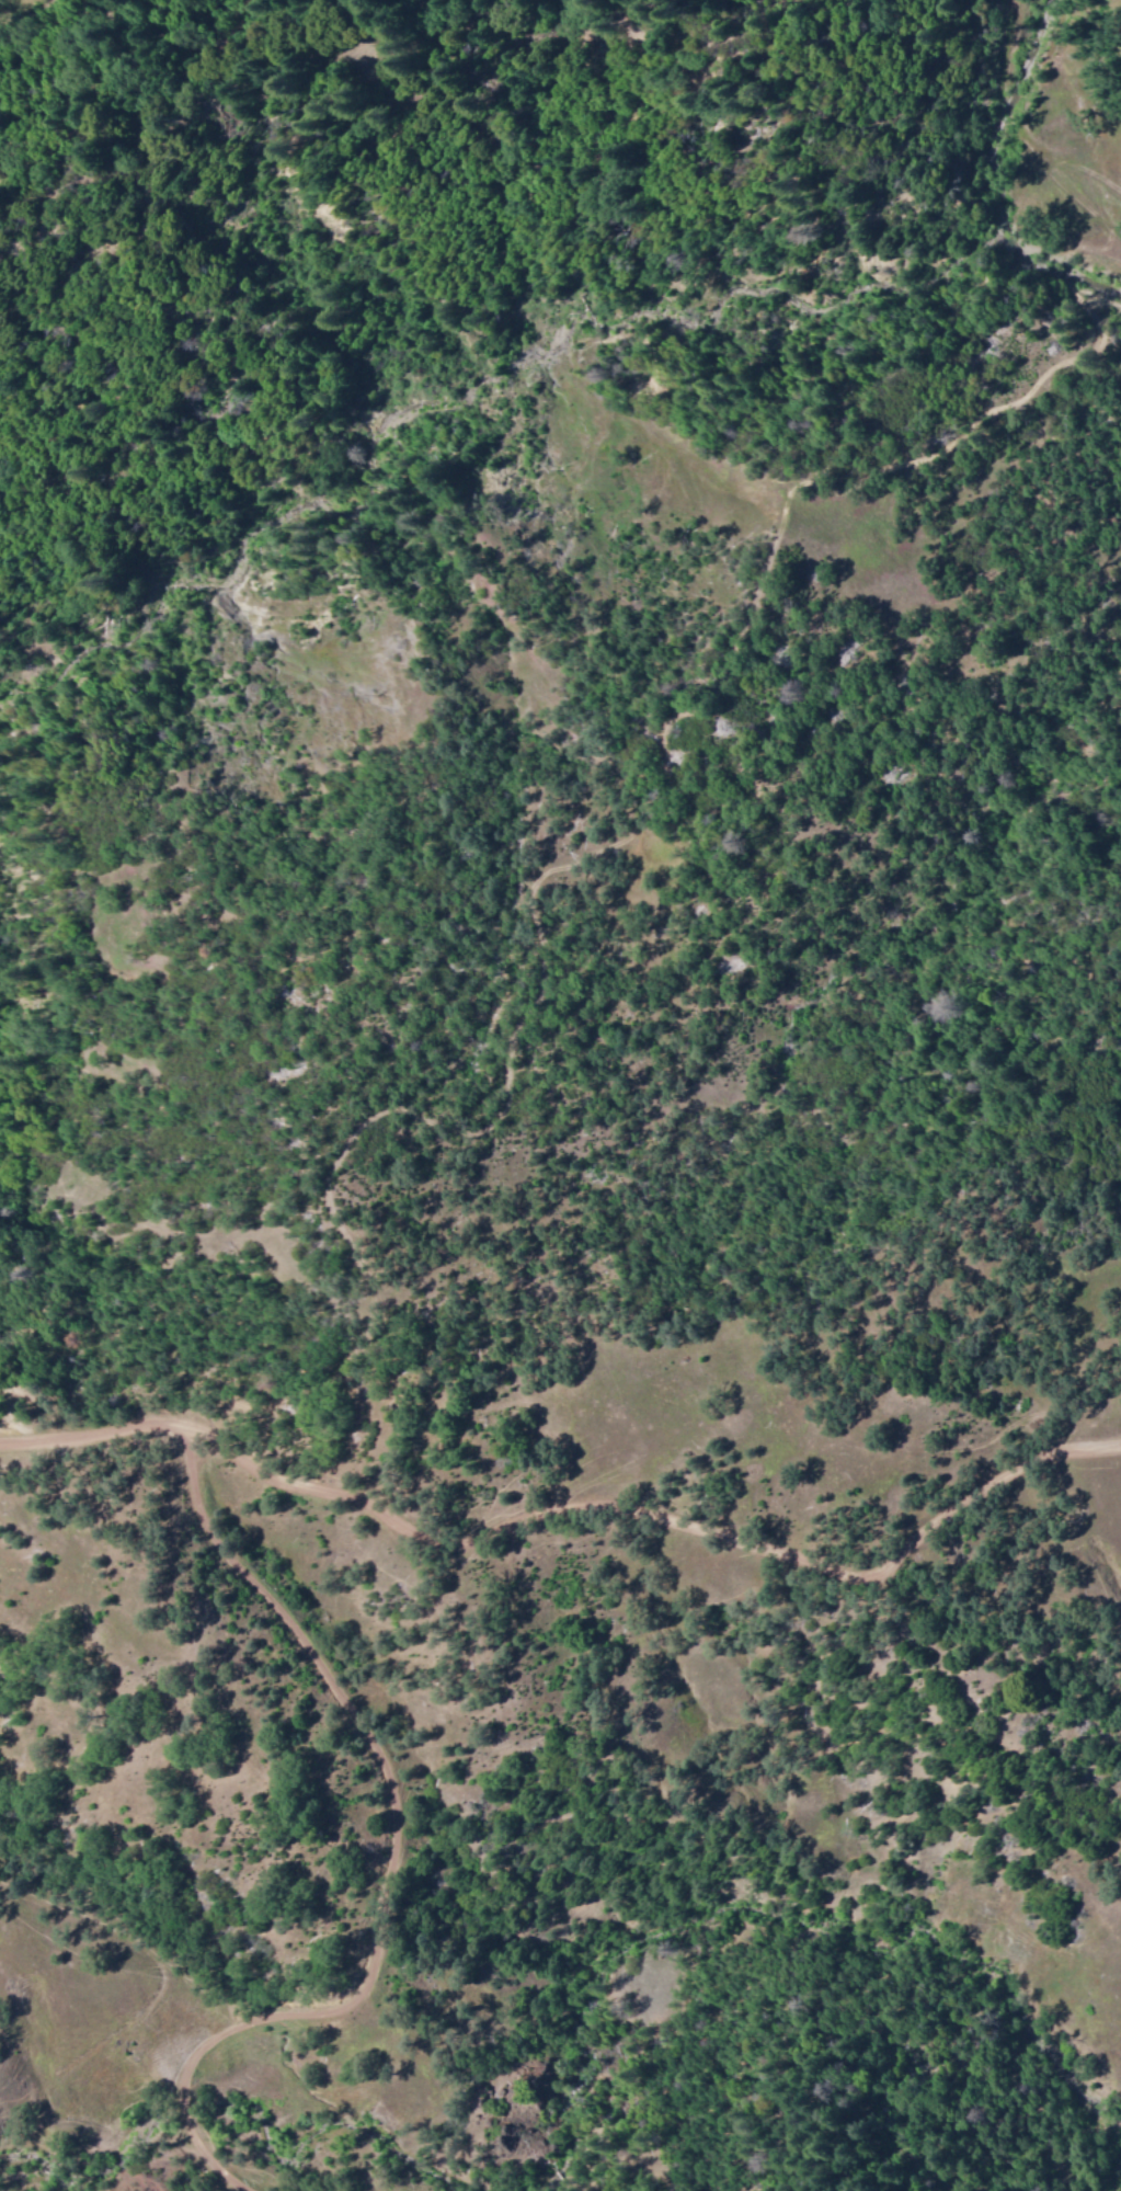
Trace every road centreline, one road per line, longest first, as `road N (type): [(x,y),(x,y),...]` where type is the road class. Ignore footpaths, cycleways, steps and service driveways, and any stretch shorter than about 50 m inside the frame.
road 1 (residential): [(0,1385),(32,1393),(93,1430),(194,1422),(270,1471),(354,1491),(446,1538),(489,1538),(620,1503),(867,1567),(896,1559),(1003,1469),(1064,1447),(1120,1443)]
road 2 (track): [(1120,204),(1095,209),(1084,201),(1023,137),(1004,110),(1000,85)]

